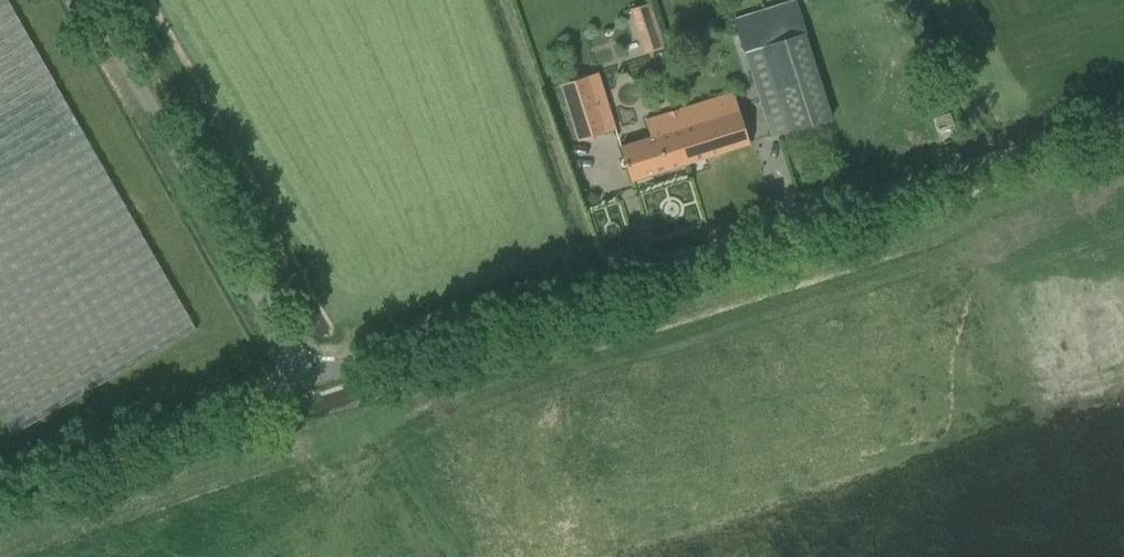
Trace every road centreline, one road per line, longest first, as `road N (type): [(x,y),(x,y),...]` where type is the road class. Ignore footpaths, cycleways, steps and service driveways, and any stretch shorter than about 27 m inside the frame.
road 1 (unclassified): [(304,370),(1123,116)]
road 2 (unclassified): [(304,370),(94,0)]
road 3 (unclassified): [(0,472),(304,370)]

